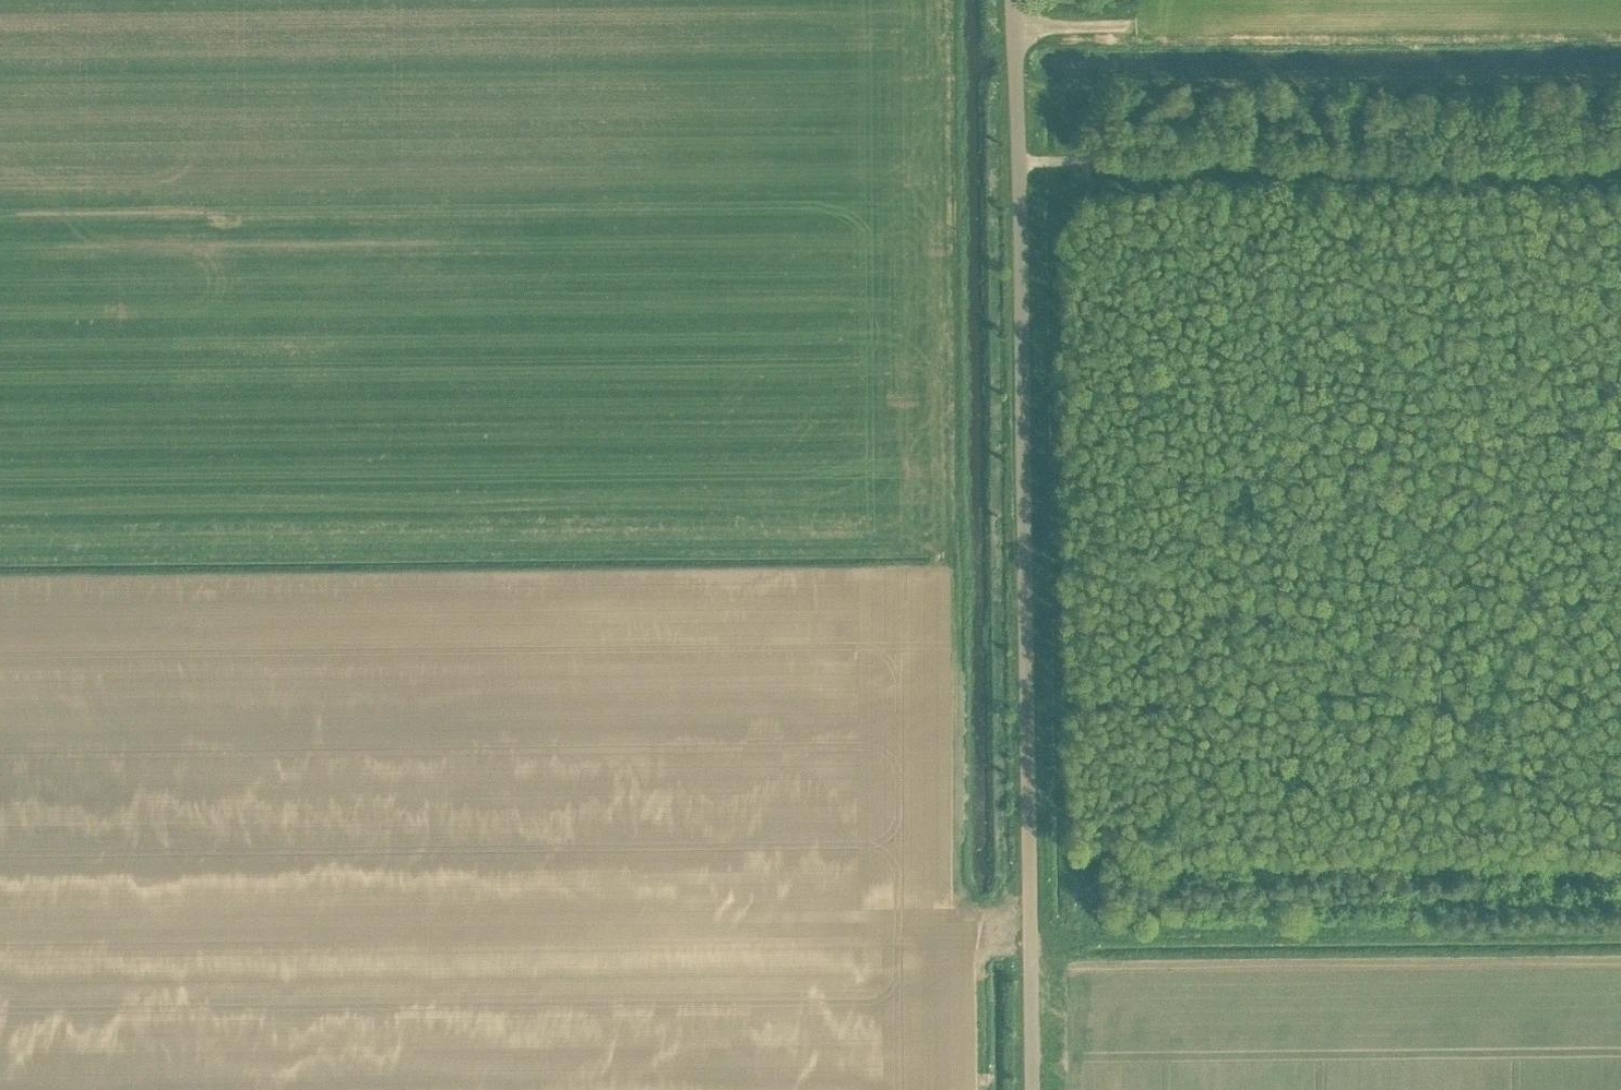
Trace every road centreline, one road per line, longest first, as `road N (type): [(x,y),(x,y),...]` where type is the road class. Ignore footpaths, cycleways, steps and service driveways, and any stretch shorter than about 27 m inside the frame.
road 1 (unclassified): [(1032,1089),(1018,159)]
road 2 (unclassified): [(1016,0),(1018,159)]

